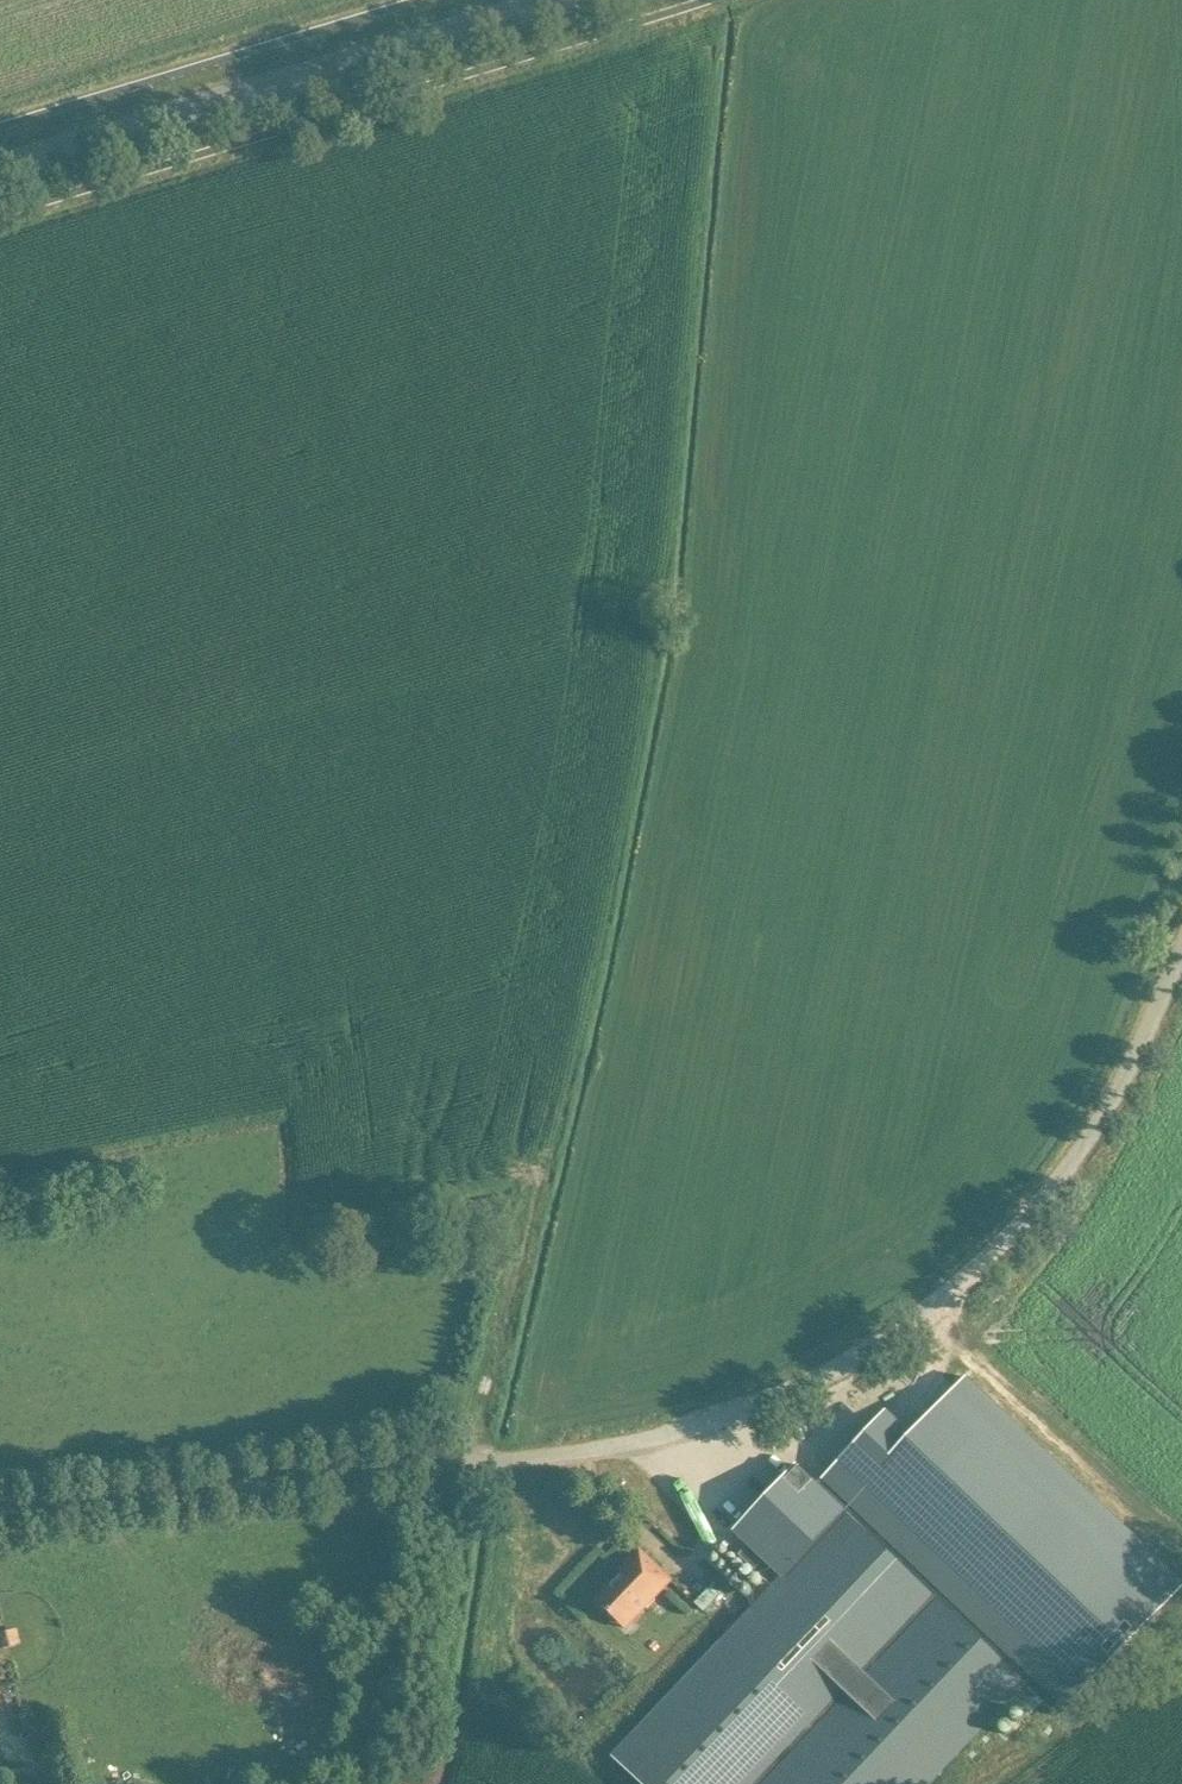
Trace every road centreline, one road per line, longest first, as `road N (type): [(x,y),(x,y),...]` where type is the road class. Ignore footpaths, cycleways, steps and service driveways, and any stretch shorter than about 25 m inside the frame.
road 1 (unclassified): [(0,1514),(585,1447),(699,1423),(802,1384),(940,1298),(1037,1202),(1122,1078),(1181,941)]
road 2 (tertiary): [(0,169),(561,0)]

